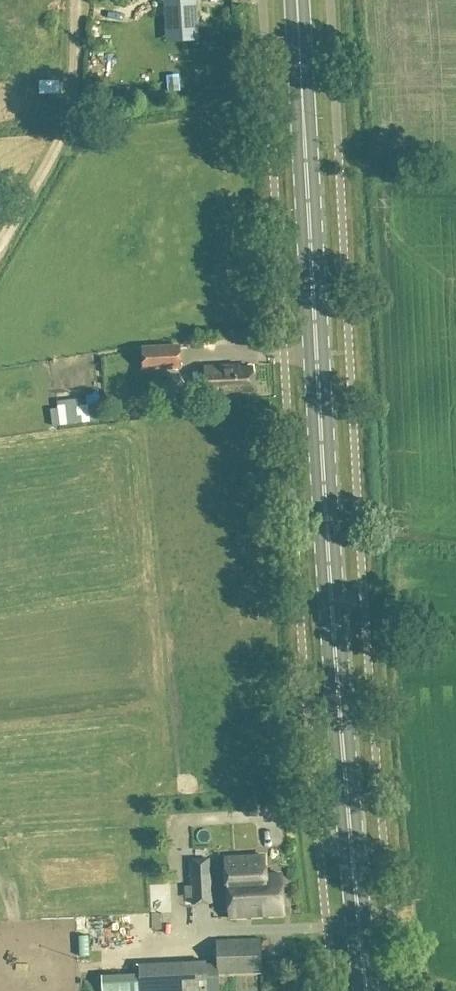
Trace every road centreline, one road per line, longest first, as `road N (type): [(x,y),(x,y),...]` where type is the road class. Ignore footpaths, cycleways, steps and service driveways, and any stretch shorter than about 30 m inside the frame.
road 1 (primary): [(362,990),(318,445),(297,0)]
road 2 (track): [(78,0),(80,104),(0,255)]

